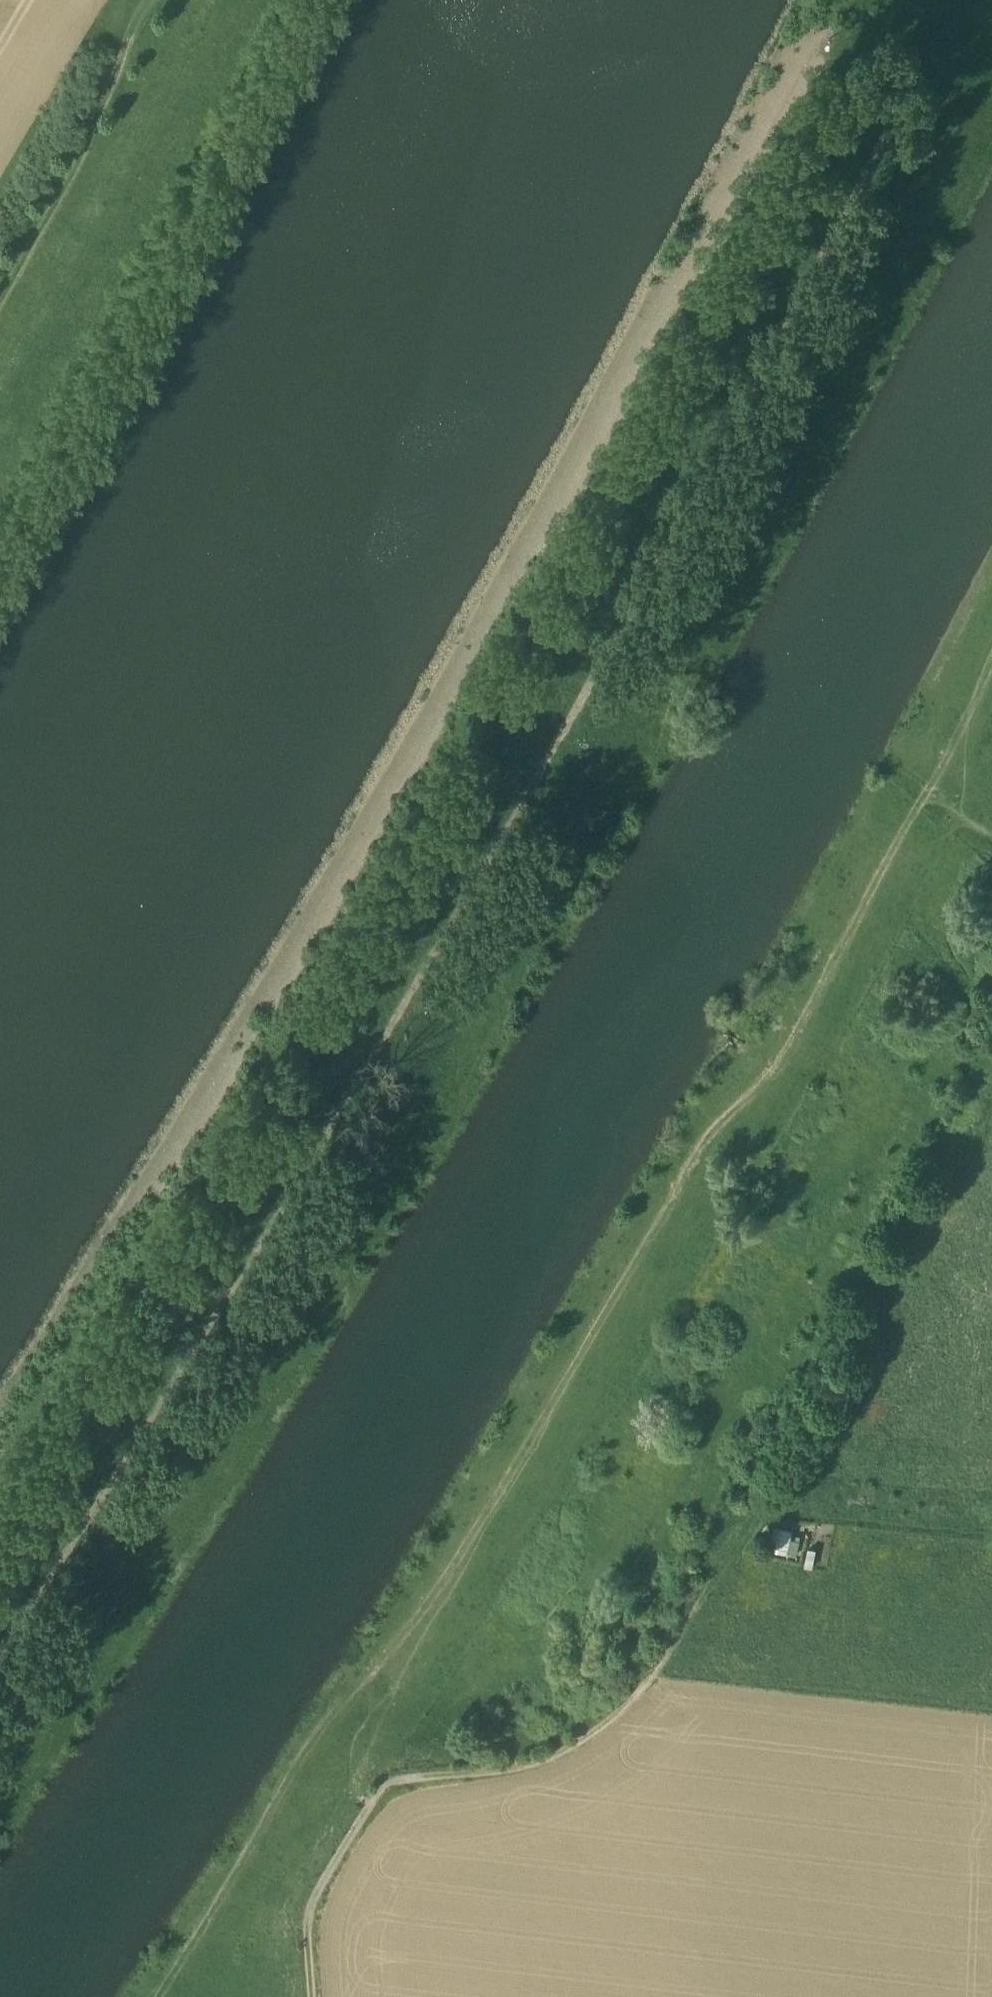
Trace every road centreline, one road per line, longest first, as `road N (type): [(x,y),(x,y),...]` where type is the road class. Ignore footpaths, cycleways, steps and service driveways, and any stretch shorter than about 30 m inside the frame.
road 1 (unclassified): [(0,1646),(336,1117),(509,827),(876,144)]
road 2 (track): [(374,1797),(391,1786),(524,1767),(567,1751),(607,1724),(647,1684),(761,1512)]
road 3 (track): [(0,317),(195,0)]
road 4 (track): [(309,1996),(309,1910),(374,1797)]

